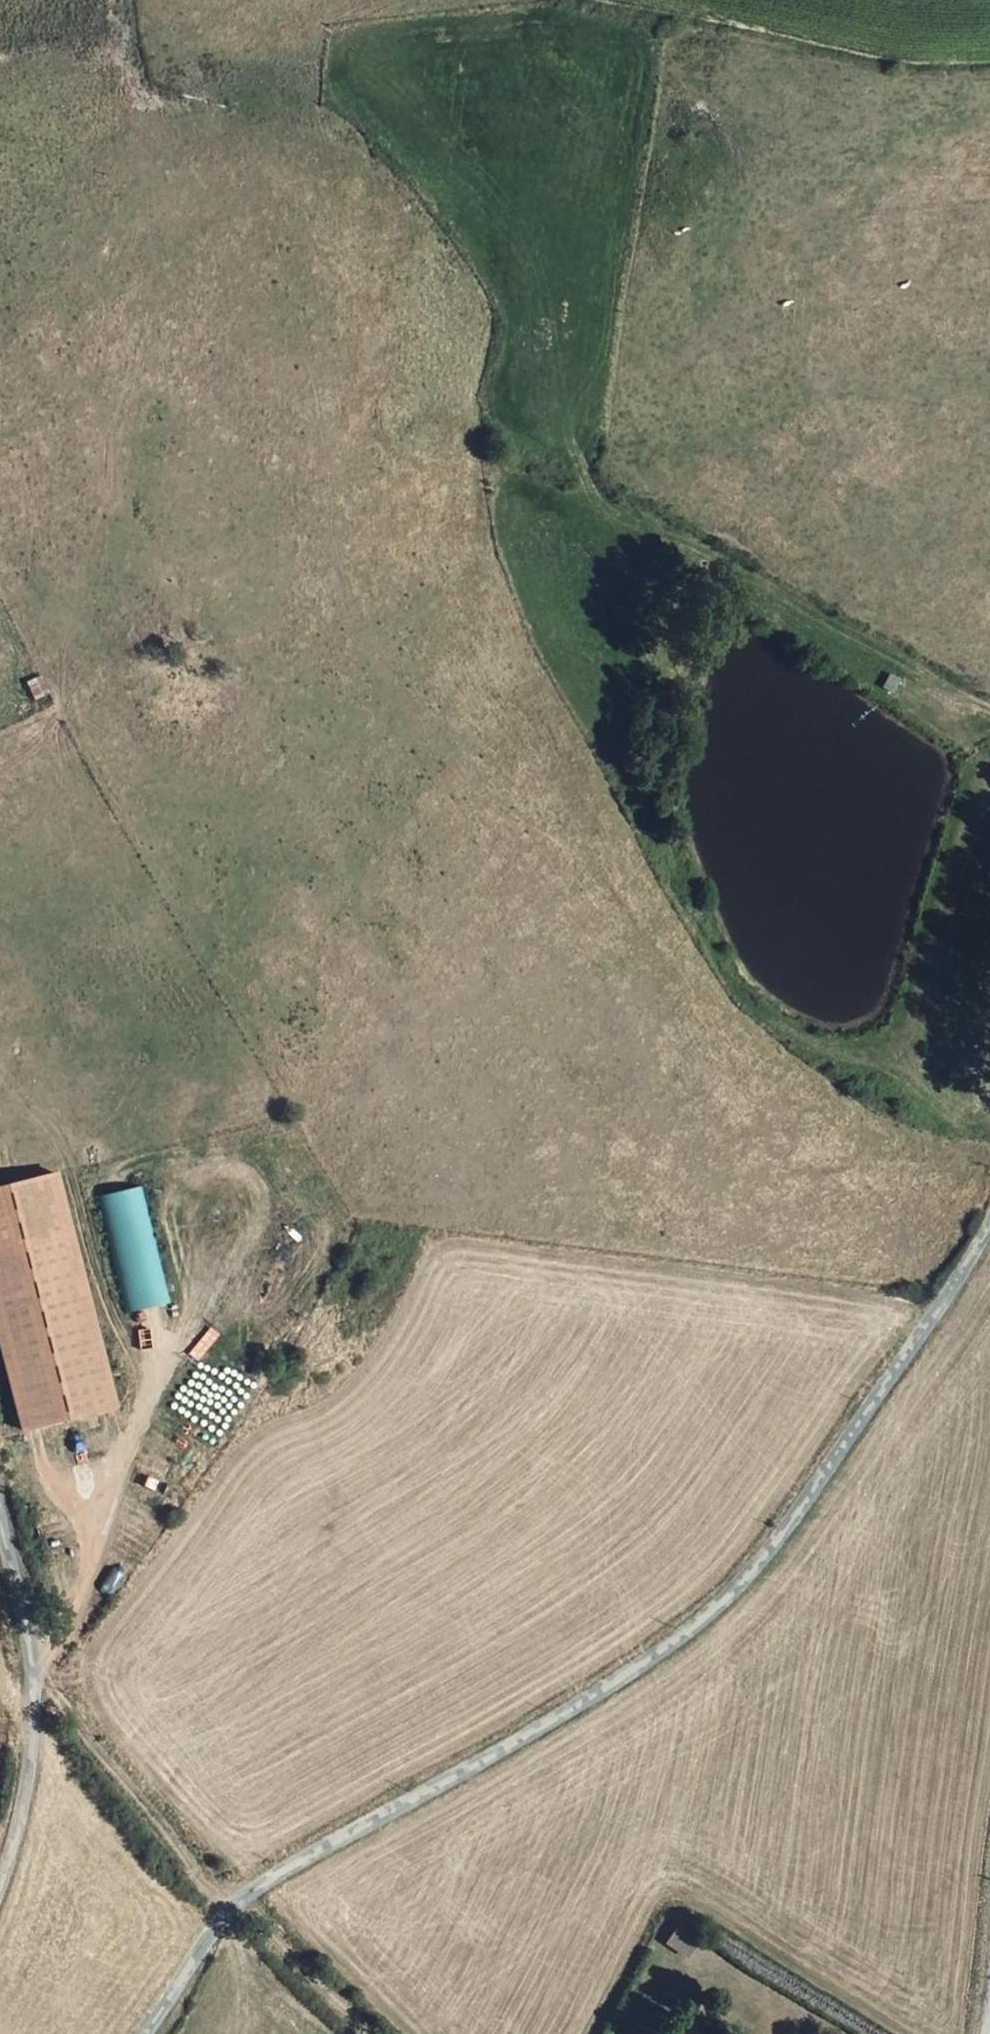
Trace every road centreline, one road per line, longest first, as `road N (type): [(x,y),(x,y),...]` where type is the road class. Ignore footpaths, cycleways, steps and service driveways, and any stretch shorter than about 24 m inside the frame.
road 1 (unclassified): [(989,1232),(933,1328),(723,1612),(233,1908),(148,2033)]
road 2 (track): [(360,2033),(204,1882),(34,1668)]
road 3 (unclassified): [(0,1888),(30,1777),(34,1668),(0,1521)]

